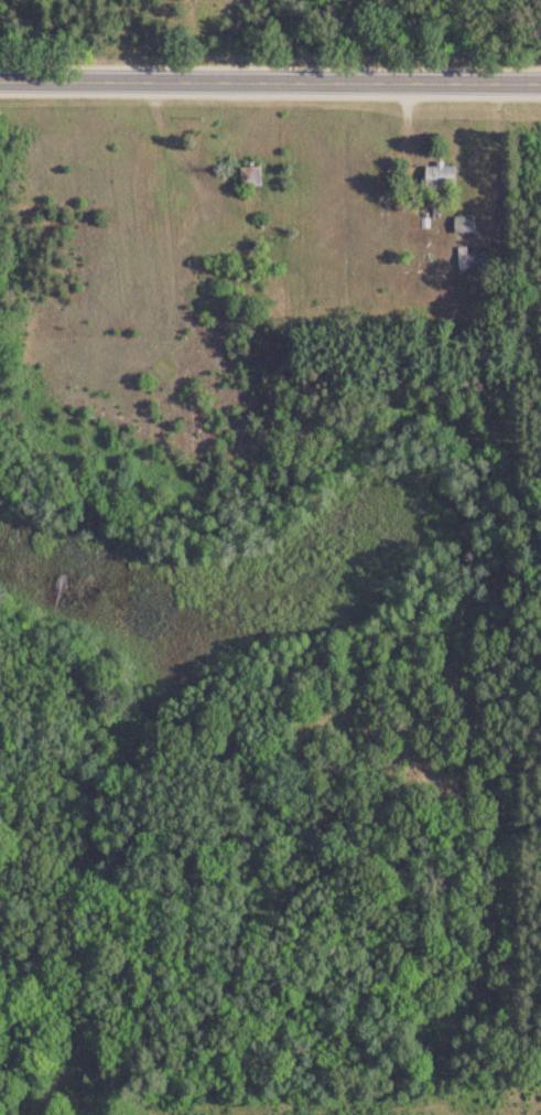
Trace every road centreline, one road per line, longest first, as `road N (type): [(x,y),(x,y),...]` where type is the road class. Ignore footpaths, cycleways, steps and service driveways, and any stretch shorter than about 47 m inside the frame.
road 1 (secondary): [(540,85),(0,83)]

